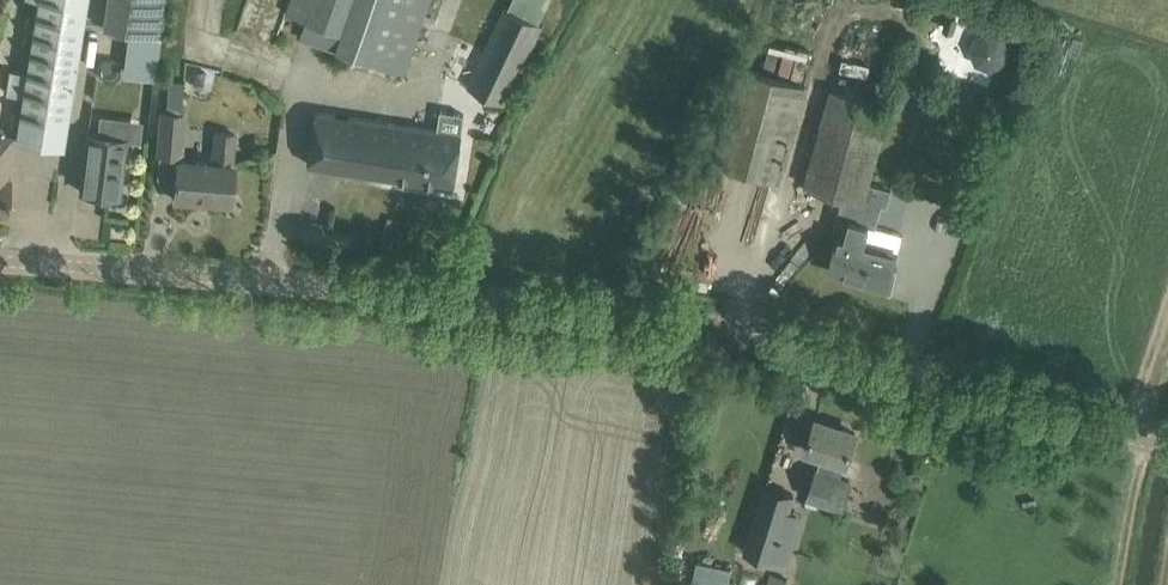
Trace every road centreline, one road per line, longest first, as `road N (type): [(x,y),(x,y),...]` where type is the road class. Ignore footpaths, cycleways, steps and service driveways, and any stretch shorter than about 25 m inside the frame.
road 1 (tertiary): [(0,259),(626,310),(1167,447)]

